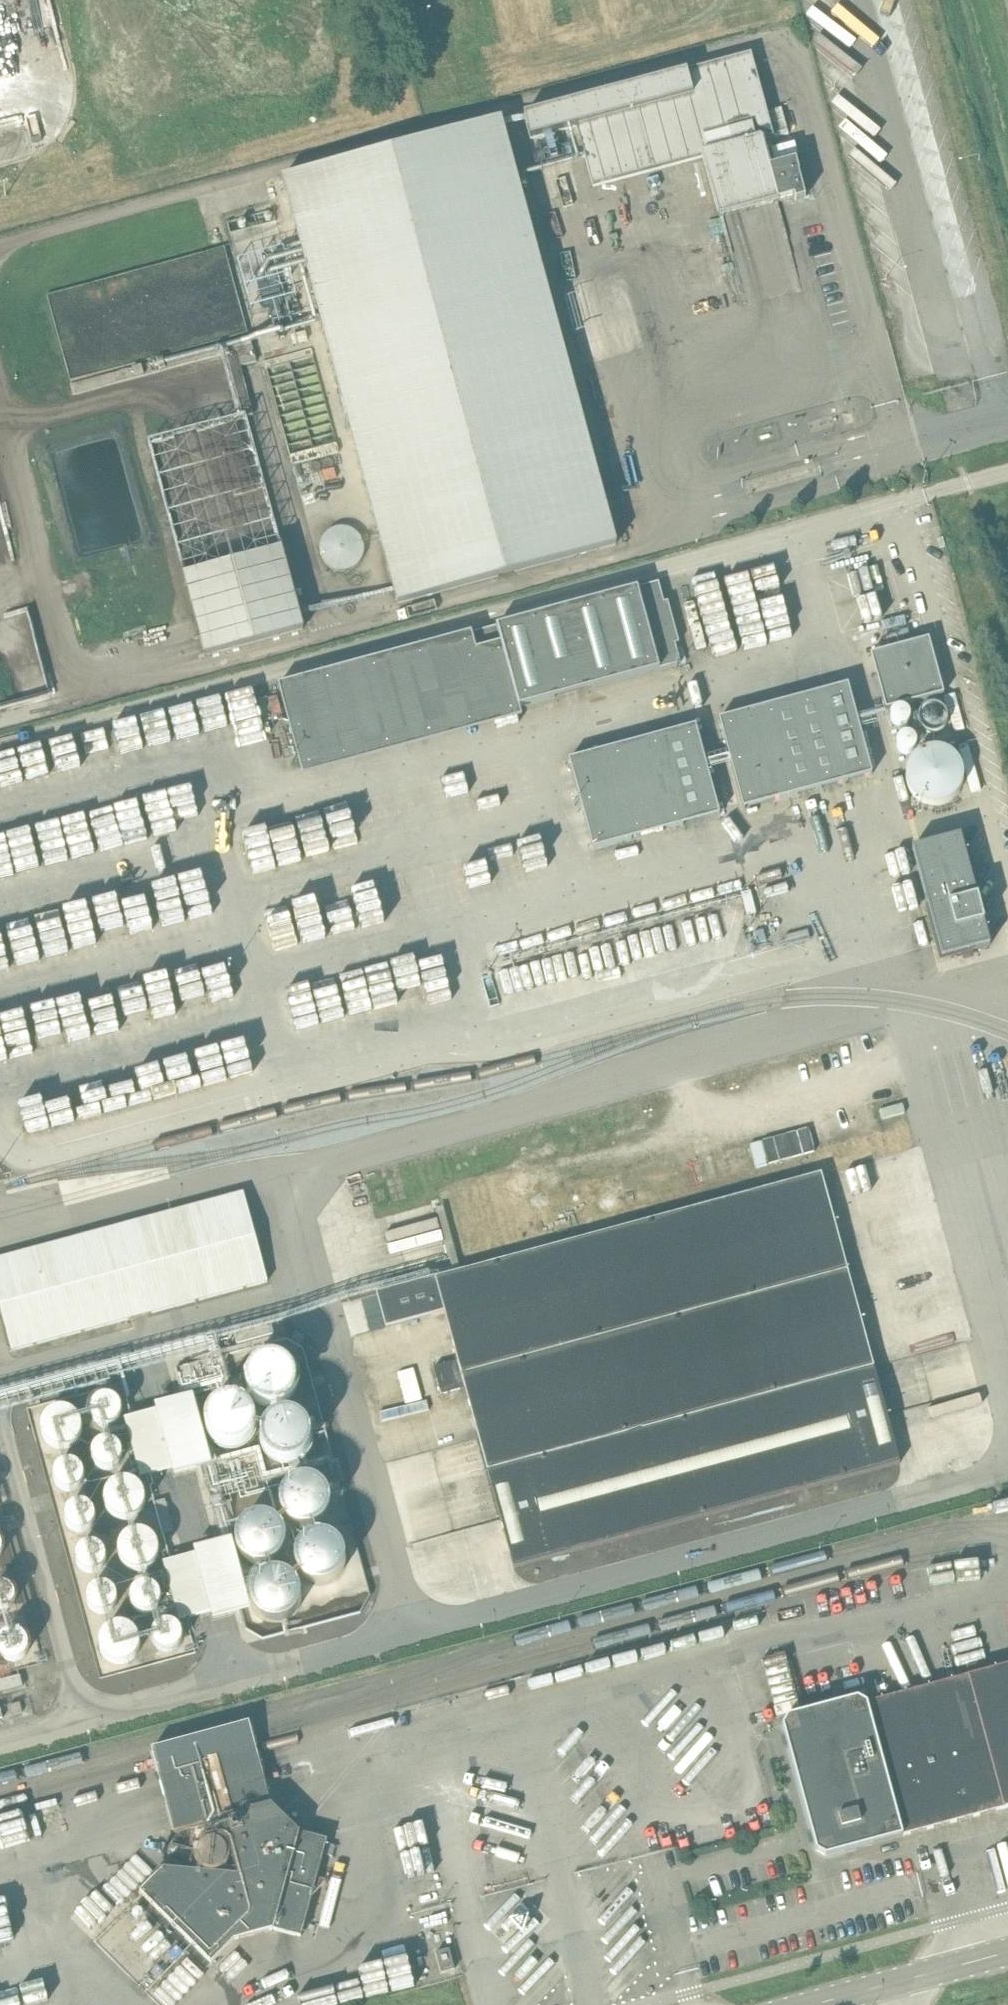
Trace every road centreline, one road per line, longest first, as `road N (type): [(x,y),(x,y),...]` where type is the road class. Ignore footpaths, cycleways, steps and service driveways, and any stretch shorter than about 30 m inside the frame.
road 1 (unclassified): [(821,2004),(1007,1955)]

